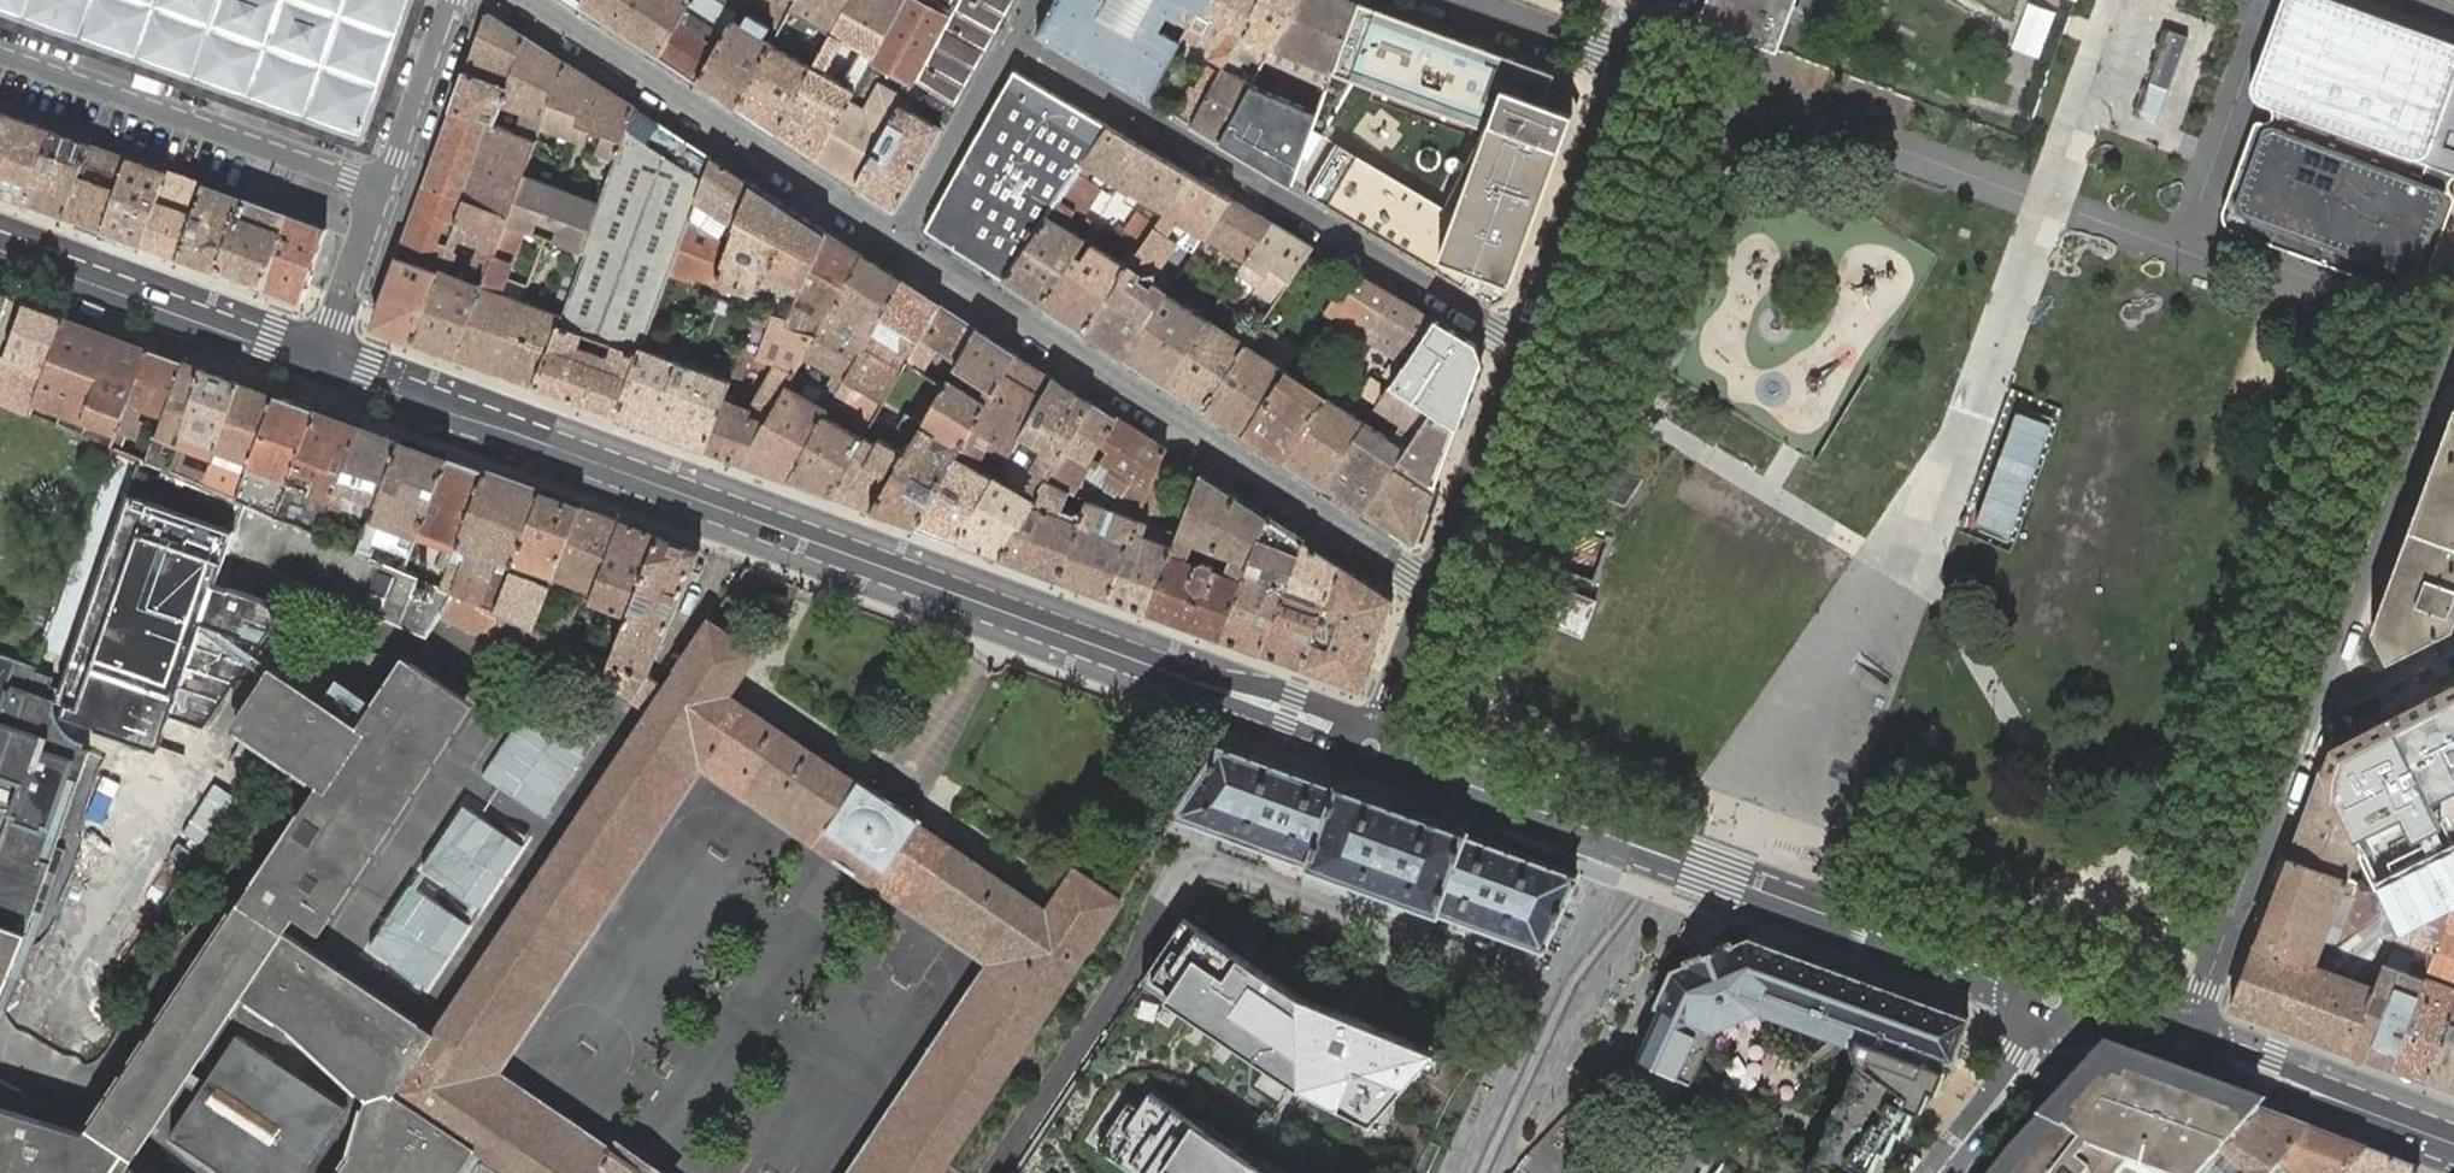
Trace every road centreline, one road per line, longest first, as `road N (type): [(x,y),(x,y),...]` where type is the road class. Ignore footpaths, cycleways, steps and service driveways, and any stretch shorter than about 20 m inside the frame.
road 1 (secondary): [(322,363),(1367,744)]
road 2 (secondary): [(1367,744),(2058,999)]
road 3 (residential): [(896,239),(1434,582)]
road 4 (residential): [(1522,342),(1007,45)]
road 5 (residential): [(531,0),(896,239)]
road 6 (residential): [(0,52),(384,190)]
road 7 (residential): [(2186,1045),(2319,681)]
road 8 (residential): [(2319,681),(2438,356)]
road 9 (secondary): [(0,246),(322,363)]
road 10 (residential): [(1627,58),(1522,342)]
road 11 (secondary): [(2186,1045),(2451,1145)]
road 12 (residential): [(1522,342),(1434,582)]
road 13 (residential): [(896,239),(1007,45)]
road 14 (tertiary): [(1938,1172),(2043,1035),(2058,999)]
road 15 (residential): [(453,0),(384,190)]
road 16 (residential): [(384,190),(322,363)]
road 17 (residential): [(1434,582),(1367,744)]
road 18 (residential): [(1627,58),(1465,0)]
road 19 (residential): [(2453,651),(2379,690),(2351,693),(2319,681)]
road 20 (secondary): [(2058,999),(2186,1045)]

